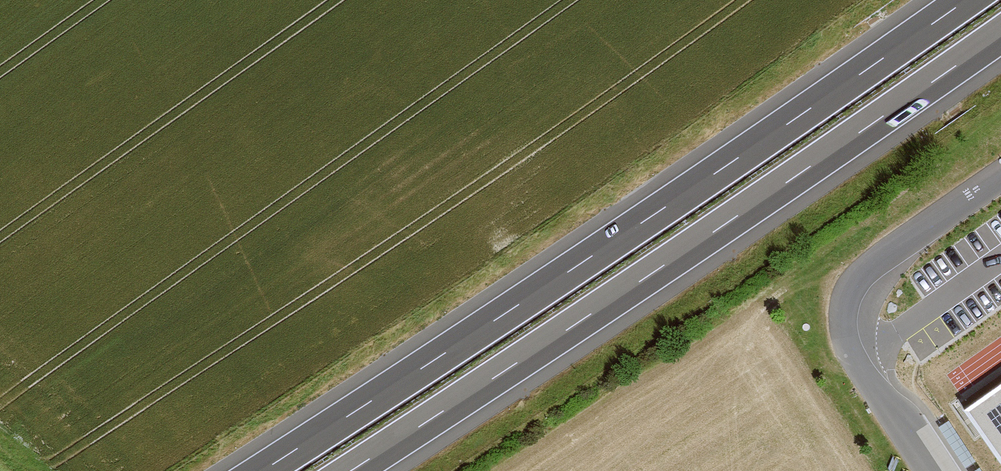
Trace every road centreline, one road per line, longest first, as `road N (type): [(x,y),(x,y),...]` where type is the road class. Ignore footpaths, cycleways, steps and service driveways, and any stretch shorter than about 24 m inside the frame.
road 1 (motorway): [(966,0),(261,470)]
road 2 (motorway): [(348,470),(1000,34)]

